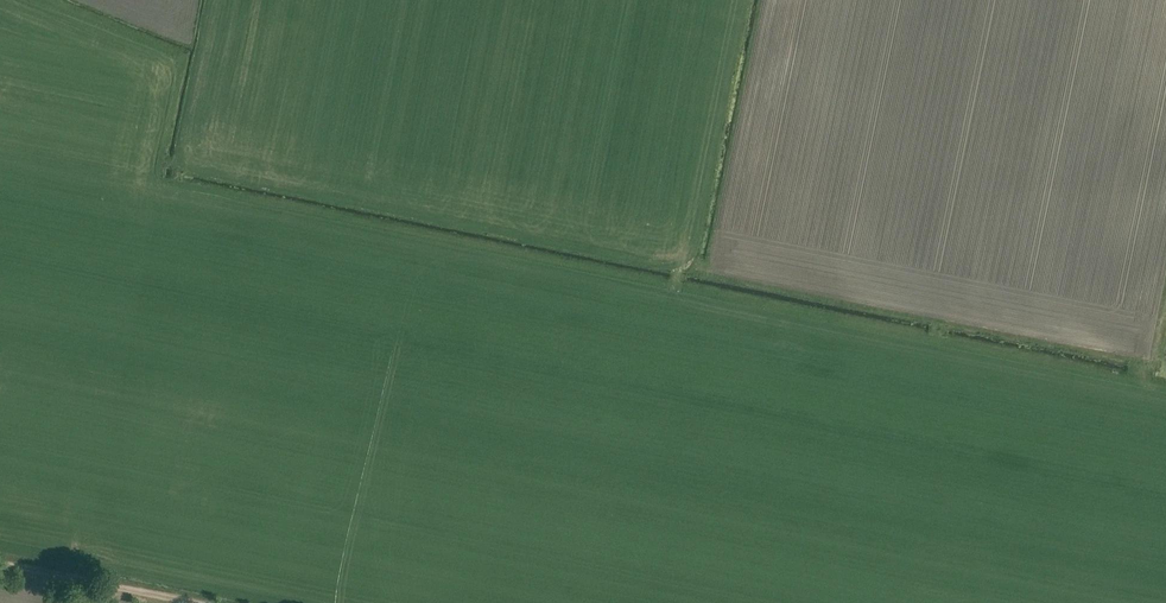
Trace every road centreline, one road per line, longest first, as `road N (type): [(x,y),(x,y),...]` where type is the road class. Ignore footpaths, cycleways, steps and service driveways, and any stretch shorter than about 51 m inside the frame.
road 1 (track): [(192,602),(0,564)]

